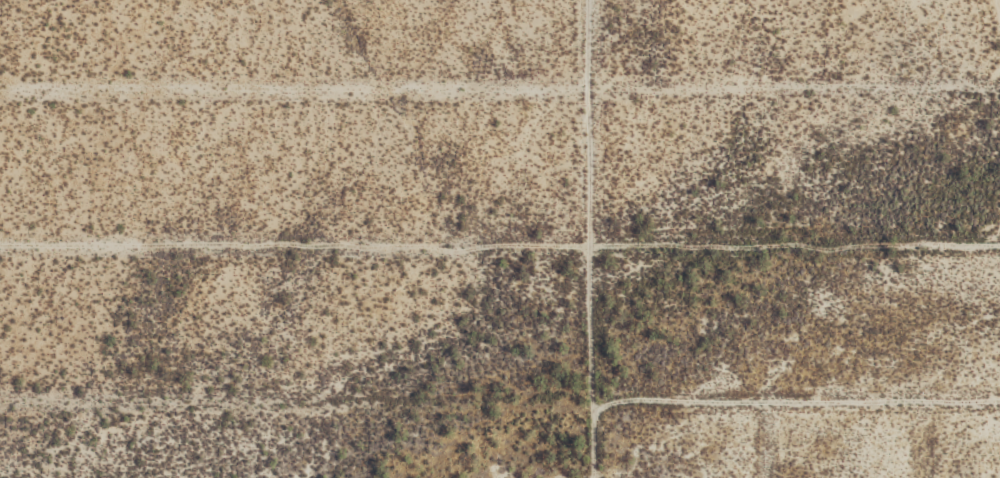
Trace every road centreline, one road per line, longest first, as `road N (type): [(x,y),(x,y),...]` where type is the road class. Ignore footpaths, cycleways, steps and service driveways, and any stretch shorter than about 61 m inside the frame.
road 1 (track): [(0,404),(999,398)]
road 2 (track): [(0,90),(999,86)]
road 3 (track): [(0,246),(999,243)]
road 4 (track): [(595,477),(594,403),(406,0)]
road 5 (track): [(586,0),(594,403)]

